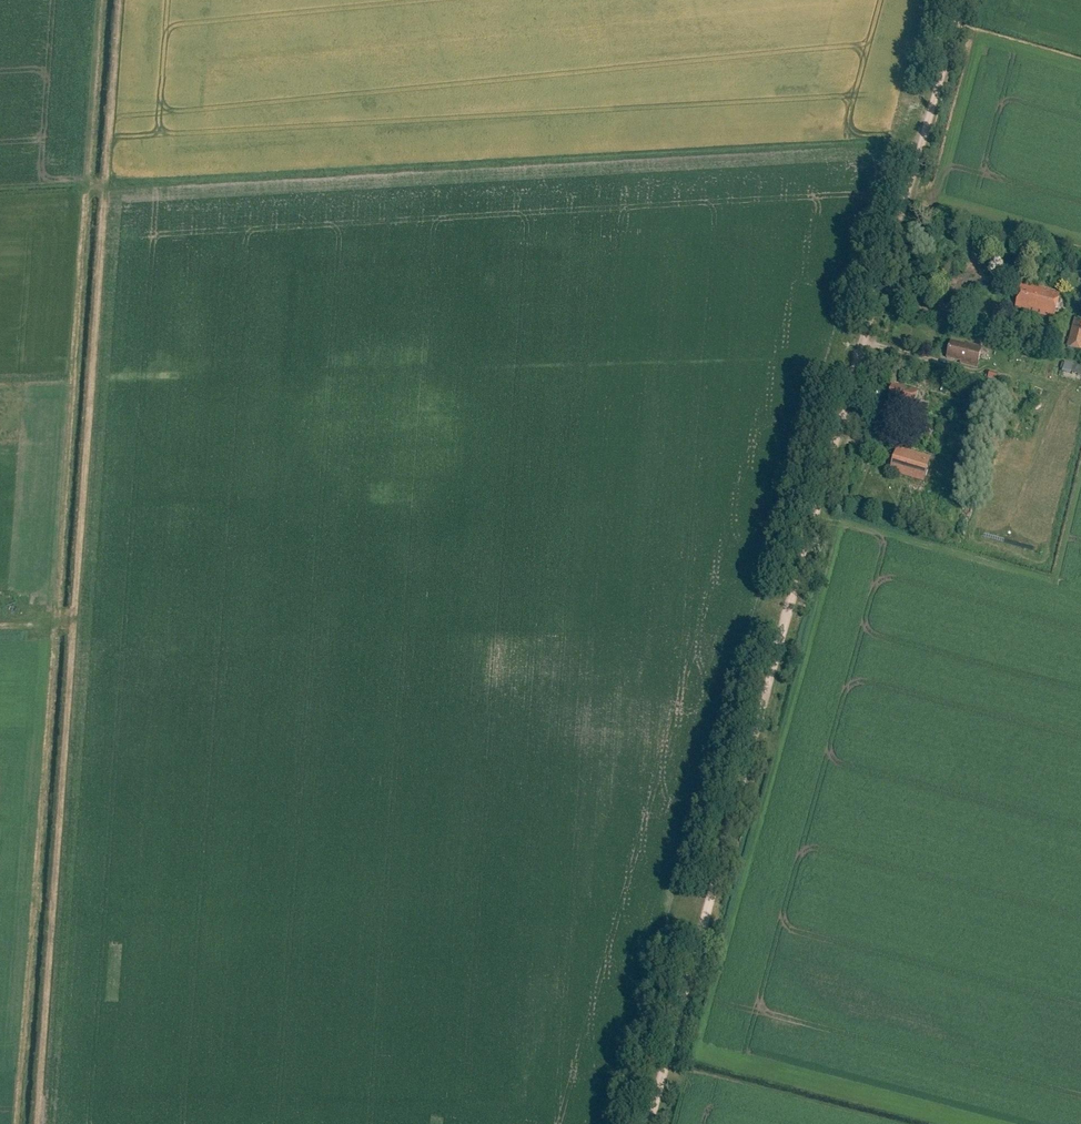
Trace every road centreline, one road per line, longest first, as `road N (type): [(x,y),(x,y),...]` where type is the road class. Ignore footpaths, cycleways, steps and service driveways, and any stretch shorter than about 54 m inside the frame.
road 1 (track): [(649,1123),(963,0)]

